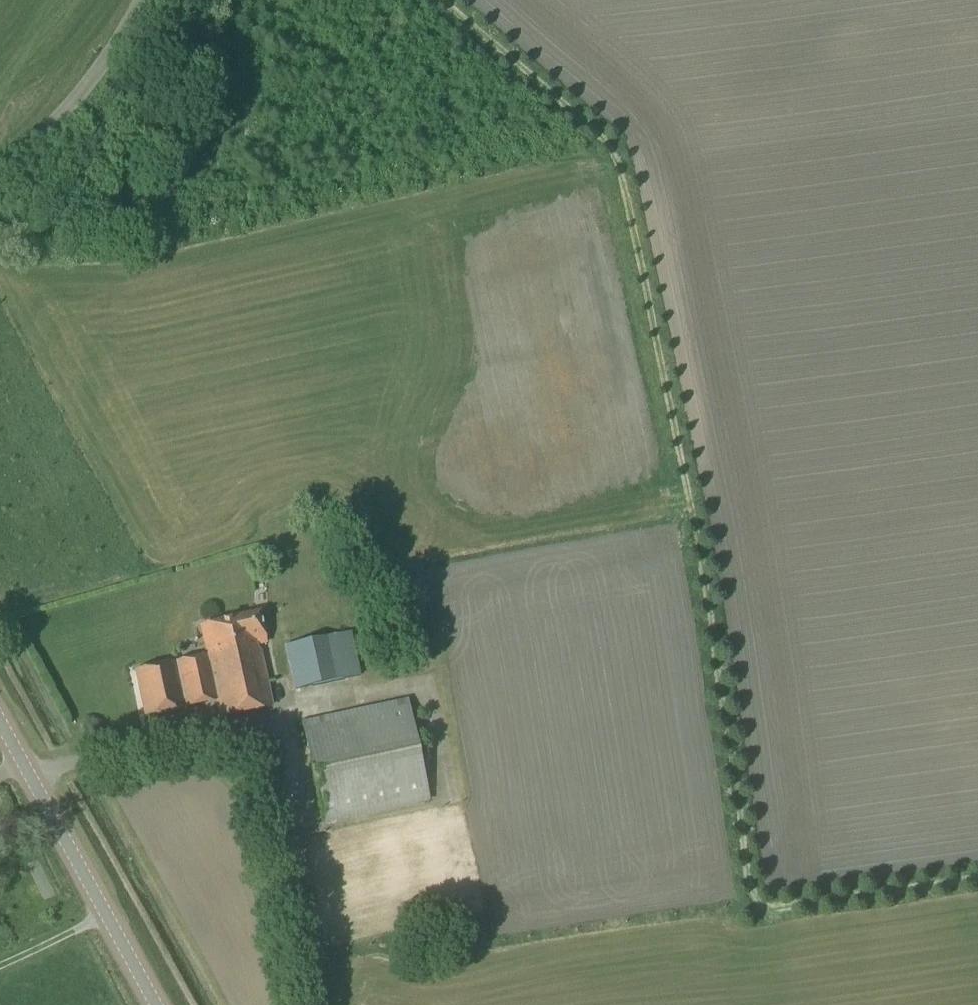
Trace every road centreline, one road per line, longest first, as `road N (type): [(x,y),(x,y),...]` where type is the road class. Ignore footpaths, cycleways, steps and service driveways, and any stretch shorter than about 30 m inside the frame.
road 1 (secondary): [(156,1004),(0,723)]
road 2 (unclassified): [(0,179),(79,96),(142,0)]

